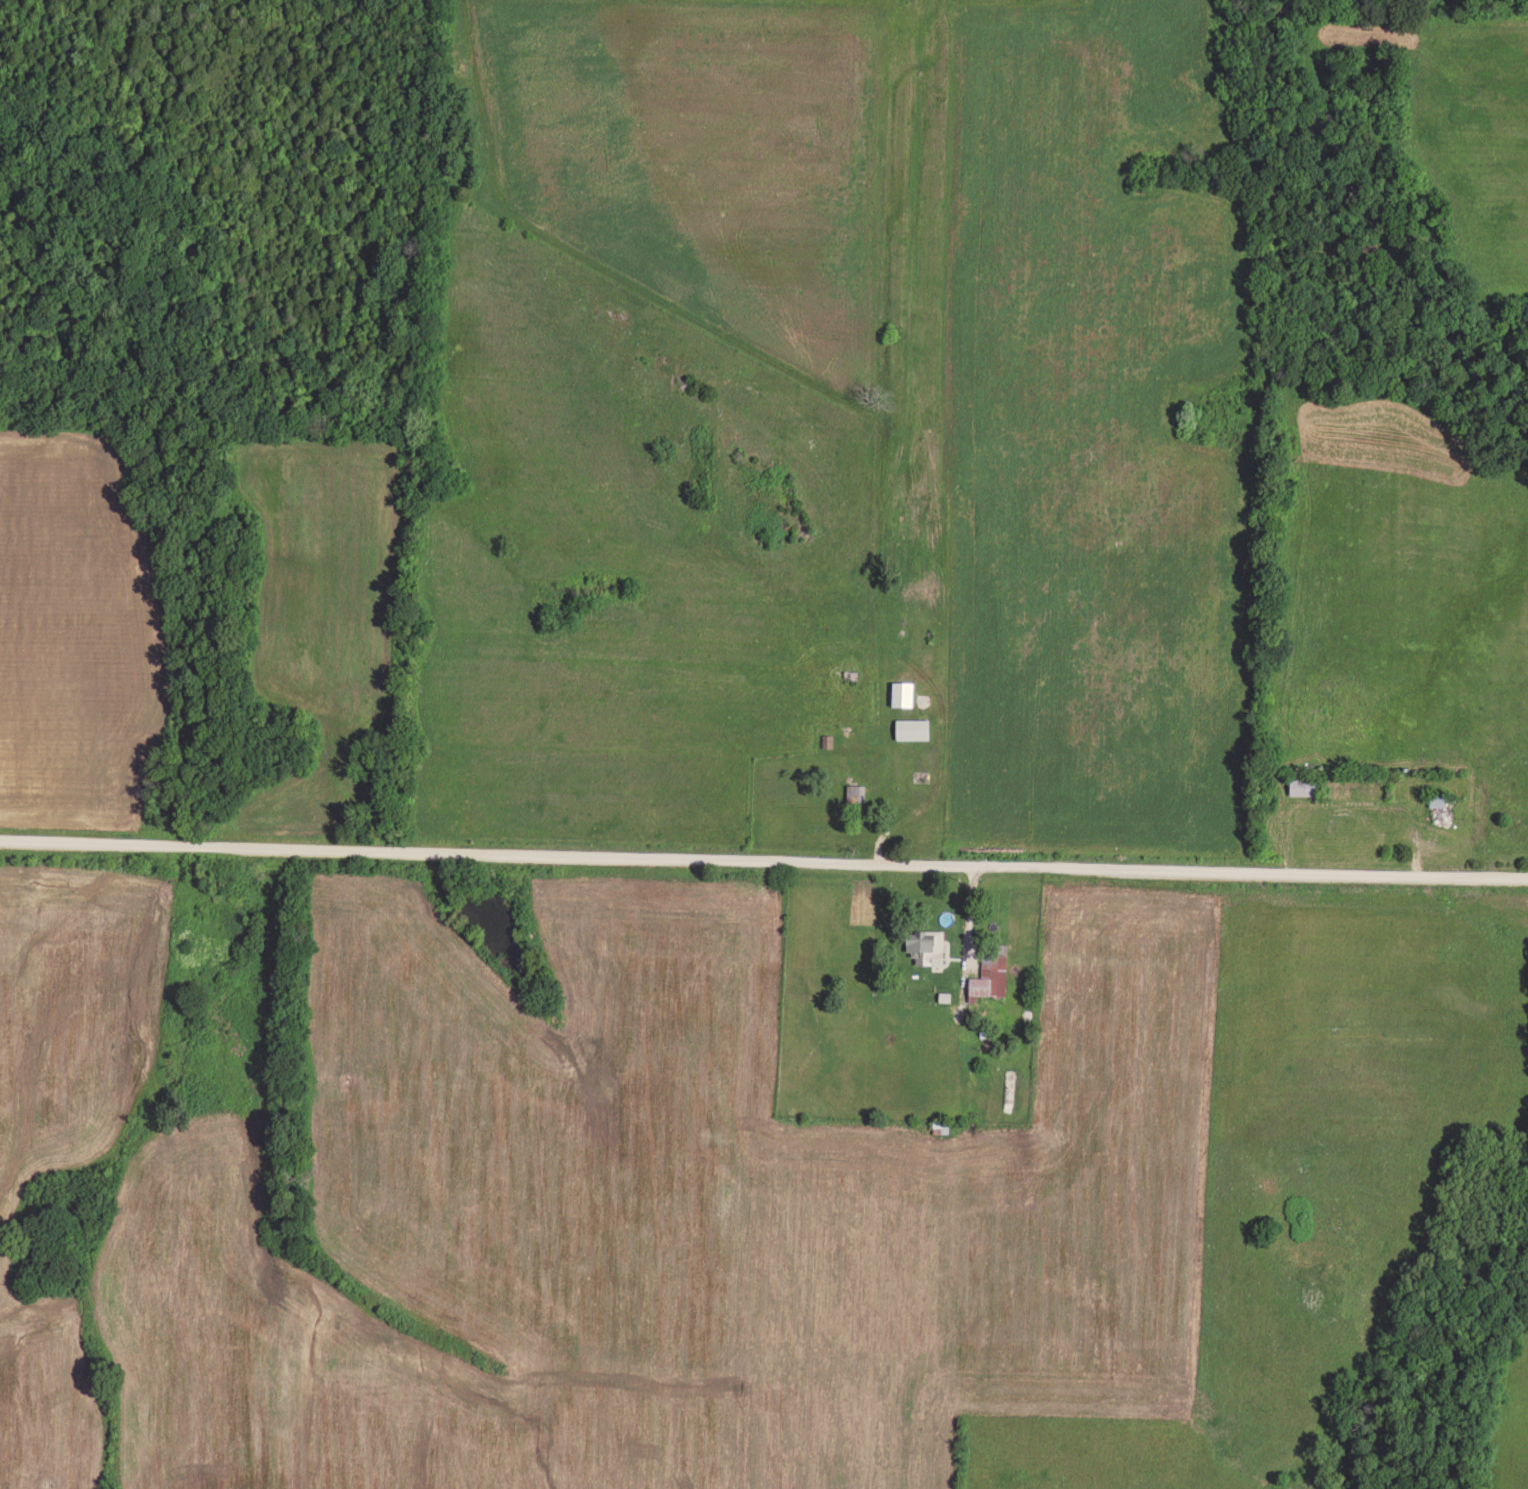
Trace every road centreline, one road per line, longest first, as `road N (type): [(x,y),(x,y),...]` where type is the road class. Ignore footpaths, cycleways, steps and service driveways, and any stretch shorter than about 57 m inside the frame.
road 1 (residential): [(1527,876),(505,857),(0,838)]

